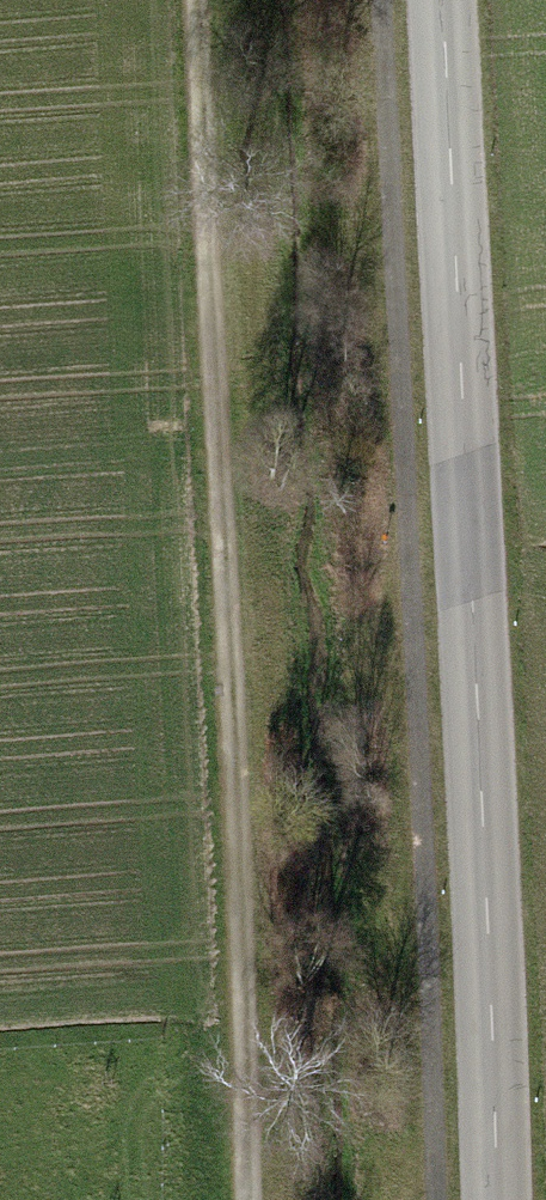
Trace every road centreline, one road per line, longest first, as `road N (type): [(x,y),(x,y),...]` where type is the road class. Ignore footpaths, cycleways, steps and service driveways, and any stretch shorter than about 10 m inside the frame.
road 1 (track): [(244,1199),(192,0)]
road 2 (tertiary): [(442,0),(494,1199)]

